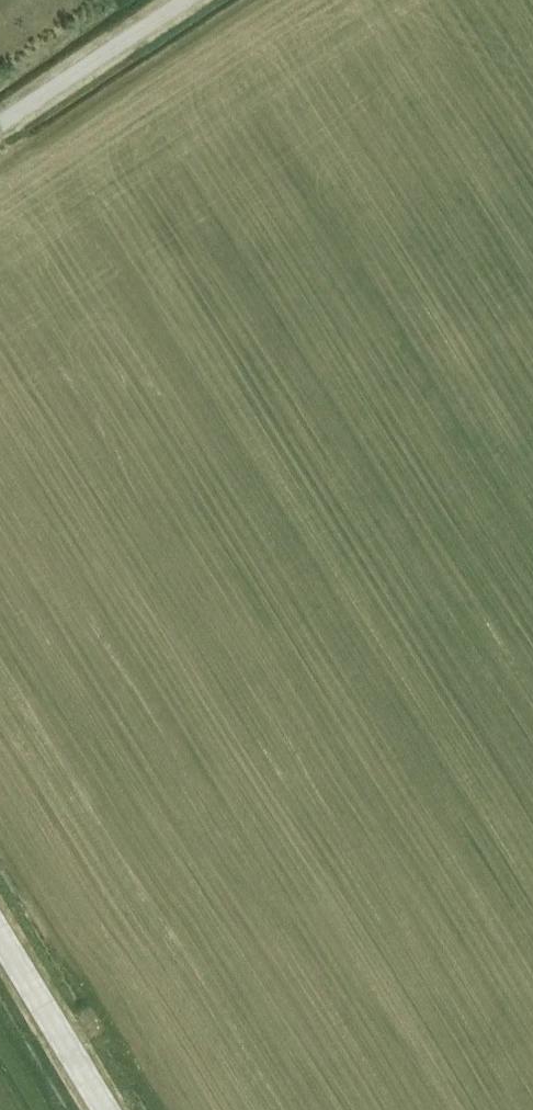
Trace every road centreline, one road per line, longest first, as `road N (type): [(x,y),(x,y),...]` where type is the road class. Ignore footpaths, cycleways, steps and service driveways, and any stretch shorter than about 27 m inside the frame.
road 1 (unclassified): [(0,123),(187,0)]
road 2 (secondary): [(108,1109),(0,932)]

